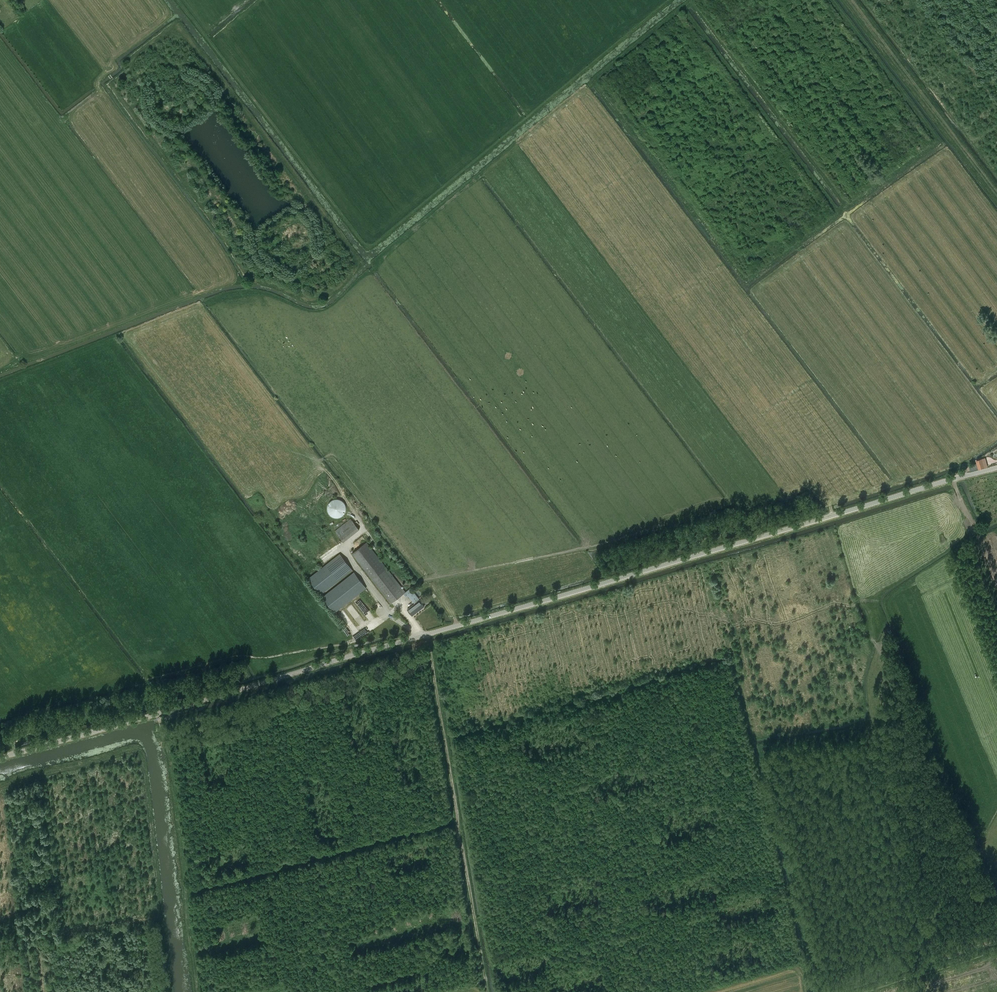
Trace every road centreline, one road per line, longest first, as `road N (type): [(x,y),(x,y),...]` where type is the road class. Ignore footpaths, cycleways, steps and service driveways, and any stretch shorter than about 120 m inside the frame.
road 1 (unclassified): [(0,761),(996,468)]

